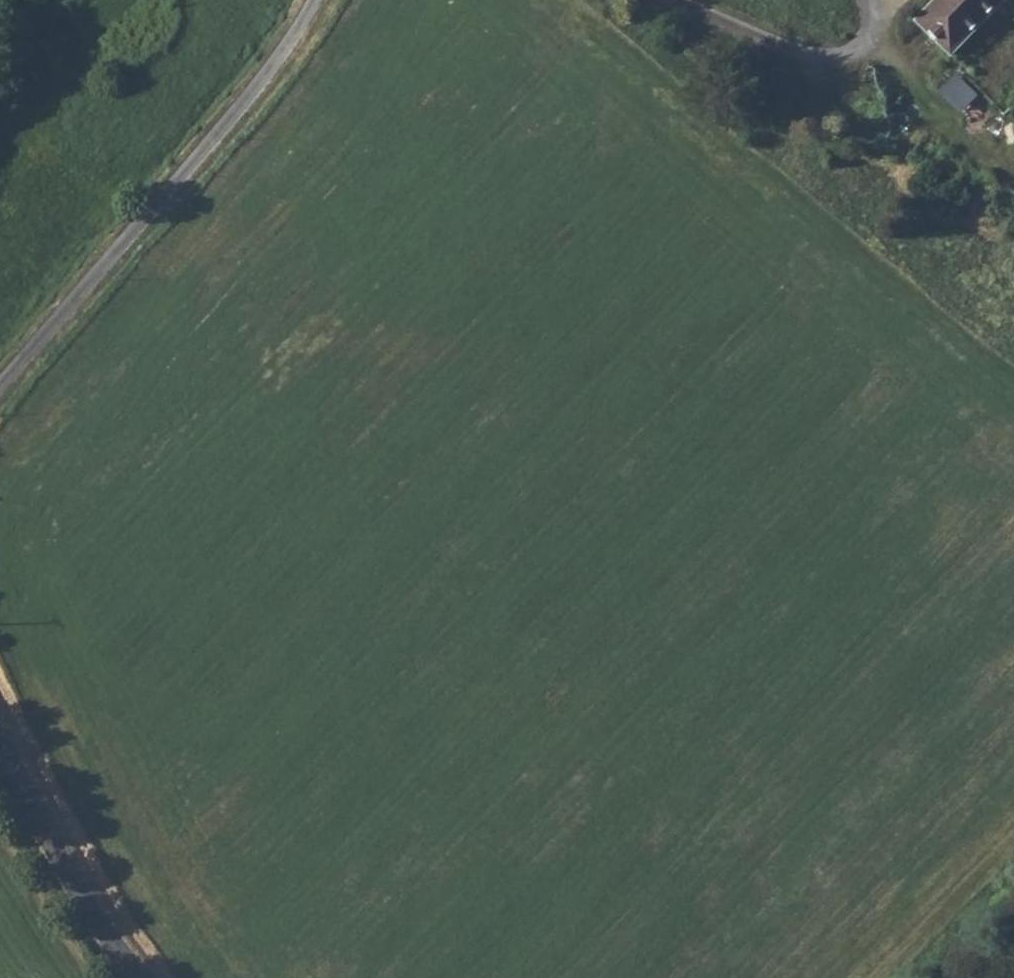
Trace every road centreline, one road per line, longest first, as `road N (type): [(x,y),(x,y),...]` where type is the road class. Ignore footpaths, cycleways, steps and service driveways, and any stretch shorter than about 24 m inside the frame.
road 1 (unclassified): [(0,387),(268,74),(316,0)]
road 2 (unclassified): [(139,977),(0,740)]
road 3 (unclassified): [(681,0),(821,63),(866,48)]

